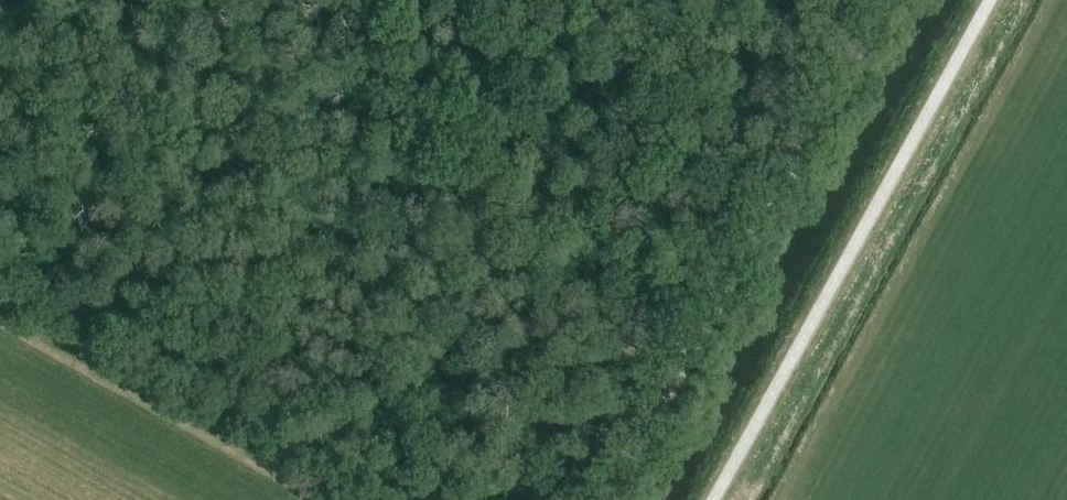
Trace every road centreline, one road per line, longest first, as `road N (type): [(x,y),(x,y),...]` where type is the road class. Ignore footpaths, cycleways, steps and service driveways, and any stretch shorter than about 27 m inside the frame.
road 1 (unclassified): [(607,499),(884,0)]

